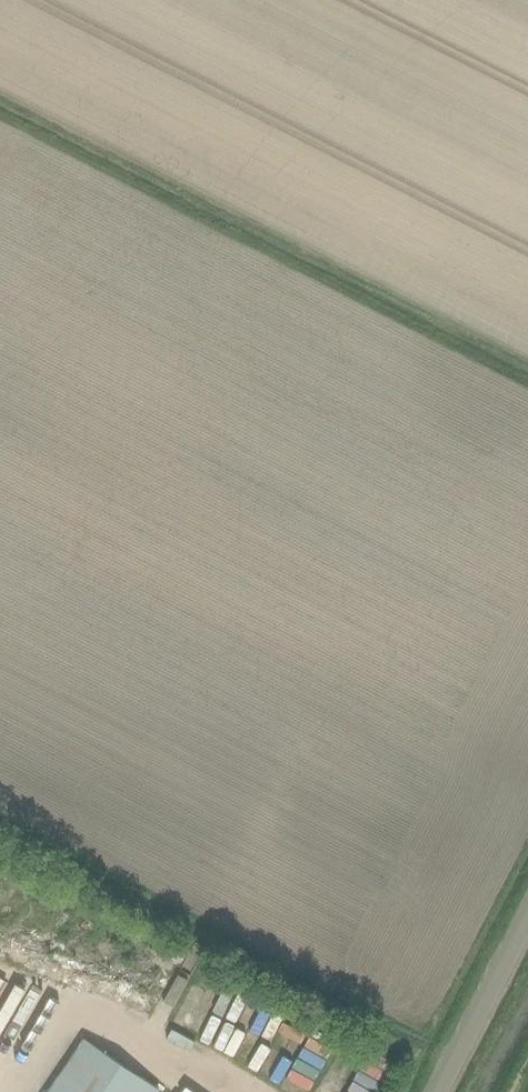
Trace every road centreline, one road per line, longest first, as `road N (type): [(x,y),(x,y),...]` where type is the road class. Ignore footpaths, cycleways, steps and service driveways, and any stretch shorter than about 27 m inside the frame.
road 1 (unclassified): [(443,1091),(527,927)]

